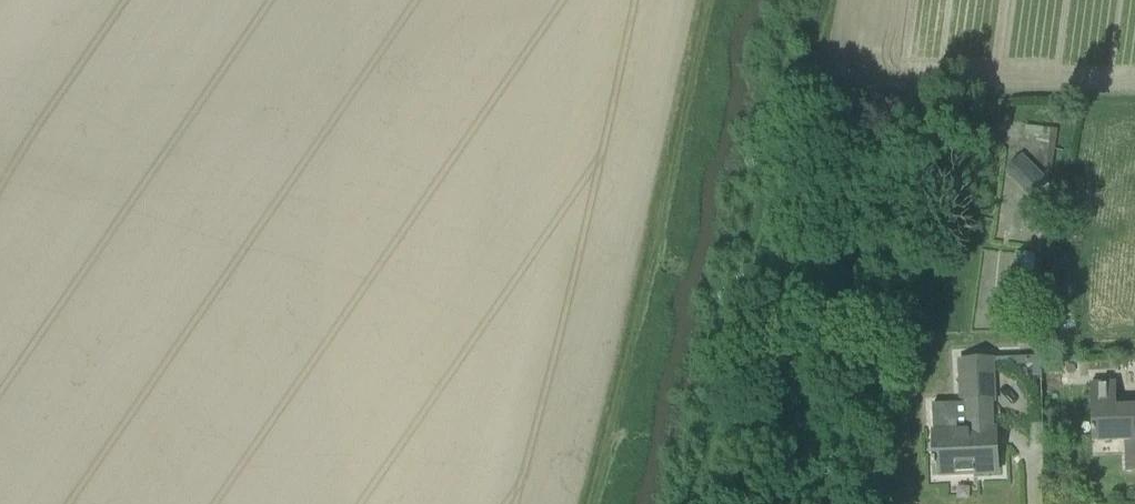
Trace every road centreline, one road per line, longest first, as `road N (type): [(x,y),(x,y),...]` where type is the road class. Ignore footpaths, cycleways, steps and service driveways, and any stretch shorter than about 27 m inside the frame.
road 1 (track): [(709,503),(823,0)]

